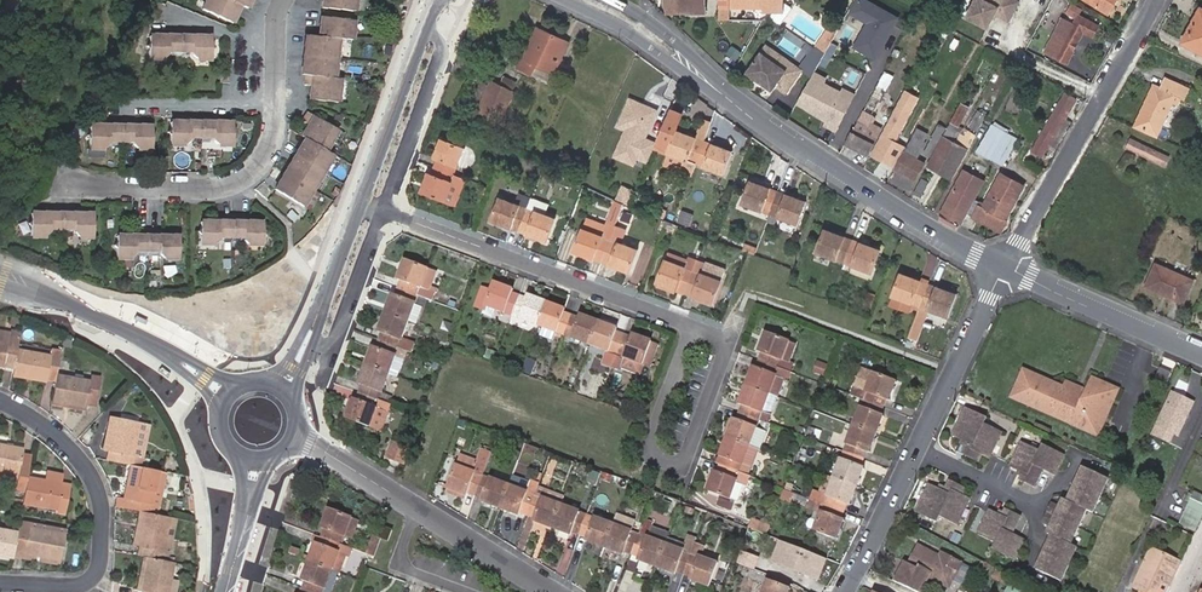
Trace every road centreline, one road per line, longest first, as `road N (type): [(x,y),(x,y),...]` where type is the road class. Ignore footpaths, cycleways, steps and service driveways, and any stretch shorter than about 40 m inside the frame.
road 1 (residential): [(590,0),(644,31),(826,172),(1004,267)]
road 2 (residential): [(1004,267),(842,591)]
road 3 (residential): [(383,207),(691,324)]
road 4 (residential): [(0,585),(83,587),(105,563),(102,494),(59,429),(0,402)]
road 5 (residential): [(1004,267),(1152,0)]
road 6 (residential): [(302,439),(557,591)]
road 7 (residential): [(277,104),(266,157),(228,185),(60,187)]
road 8 (residential): [(691,324),(727,337),(682,461),(653,458),(649,441)]
road 9 (residential): [(1004,267),(1201,355)]
road 10 (residential): [(428,28),(439,45),(435,62),(383,207)]
road 11 (tertiary): [(428,28),(364,199)]
road 12 (tertiary): [(242,386),(84,313)]
road 13 (residential): [(277,104),(107,104)]
road 14 (tertiary): [(84,313),(223,405)]
road 15 (residential): [(383,207),(331,352)]
road 16 (tertiary): [(331,275),(286,357),(242,386)]
road 17 (residential): [(649,441),(691,324)]

